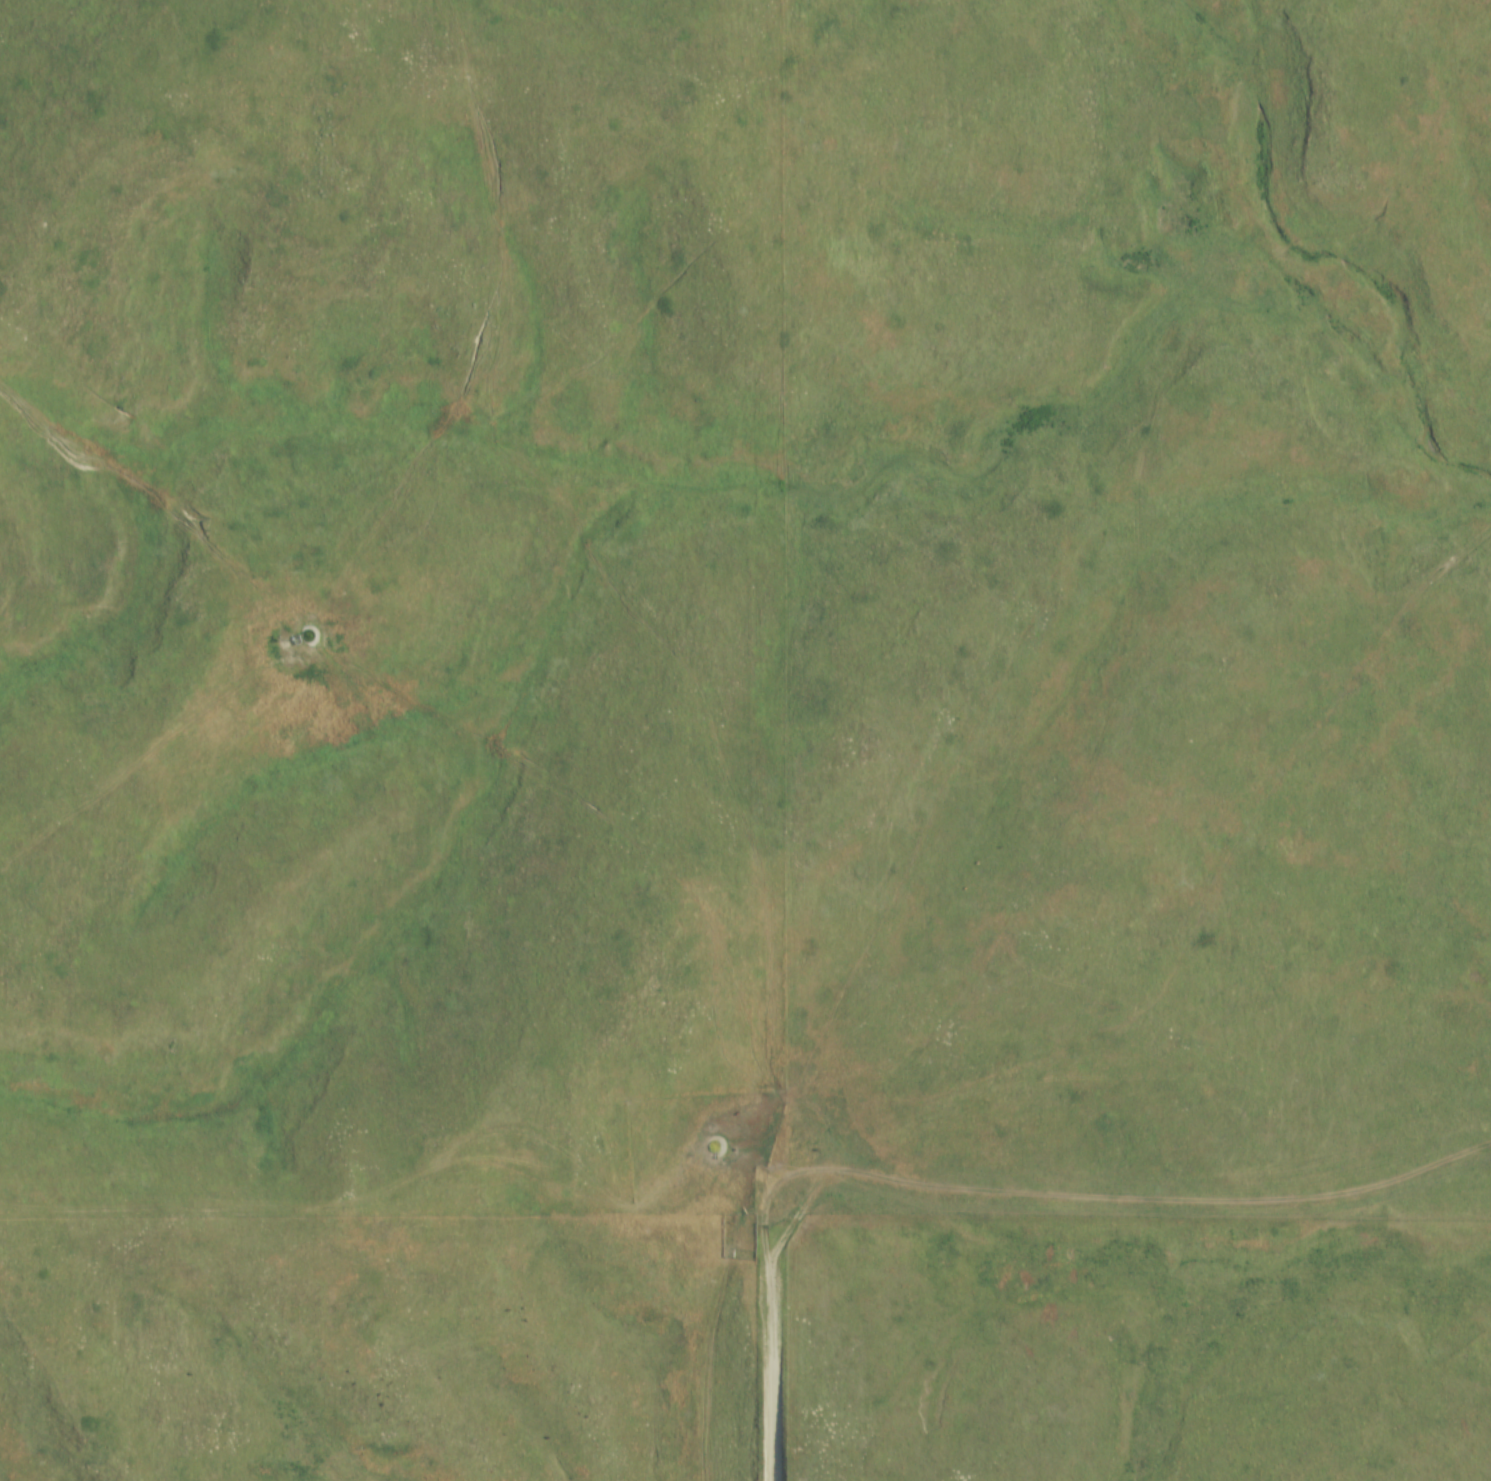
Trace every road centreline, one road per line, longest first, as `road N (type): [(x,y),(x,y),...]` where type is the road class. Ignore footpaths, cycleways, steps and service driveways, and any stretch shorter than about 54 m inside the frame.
road 1 (residential): [(768,1480),(768,1256),(830,1177)]

